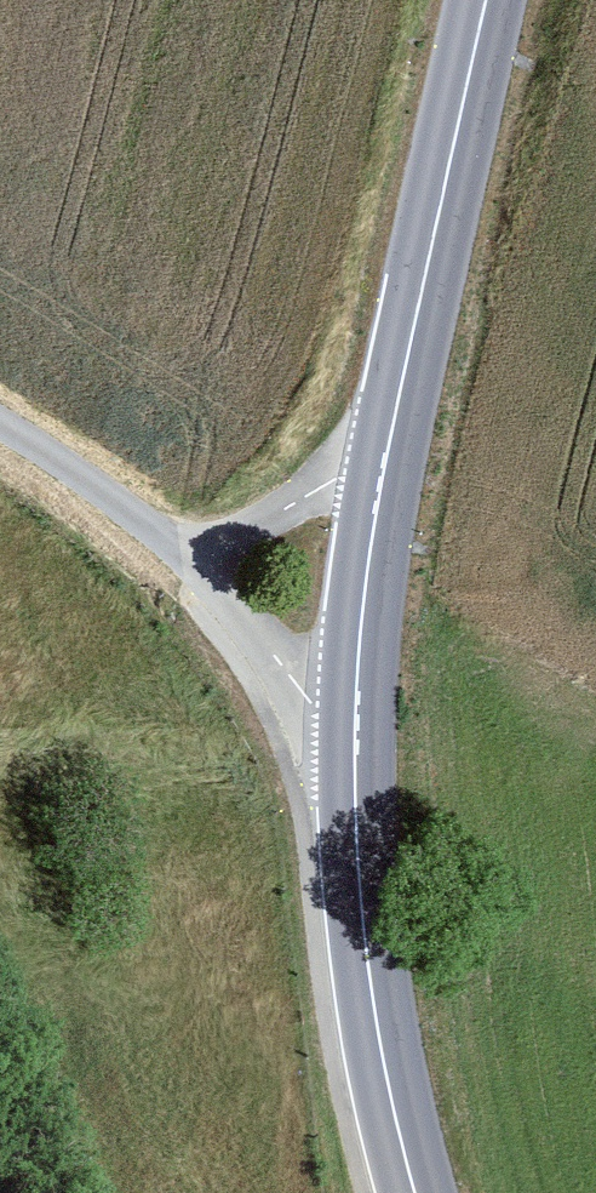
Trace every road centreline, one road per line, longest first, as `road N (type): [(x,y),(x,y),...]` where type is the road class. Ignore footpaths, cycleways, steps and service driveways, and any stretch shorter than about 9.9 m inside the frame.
road 1 (primary): [(386,456),(362,620),(357,832),(373,996),(415,1192)]
road 2 (track): [(356,765),(279,660),(176,549),(0,431)]
road 3 (primary): [(487,0),(386,456)]
road 4 (unclassified): [(176,549),(224,540),(386,456)]

